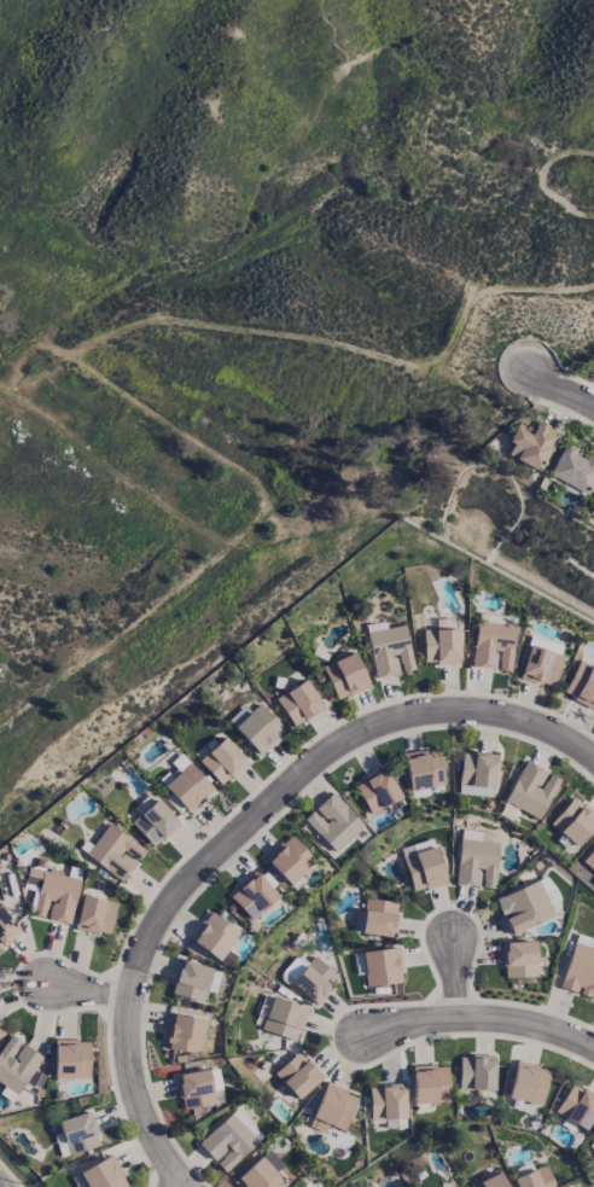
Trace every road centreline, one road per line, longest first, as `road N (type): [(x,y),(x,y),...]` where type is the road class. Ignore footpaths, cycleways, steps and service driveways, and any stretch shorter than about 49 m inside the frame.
road 1 (residential): [(188,1186),(136,1093),(130,996),(152,930),(200,871),(309,768),(362,729),(408,714),(513,714),(554,728),(593,758)]
road 2 (residential): [(593,1045),(546,1025),(459,1014),(366,1036)]

